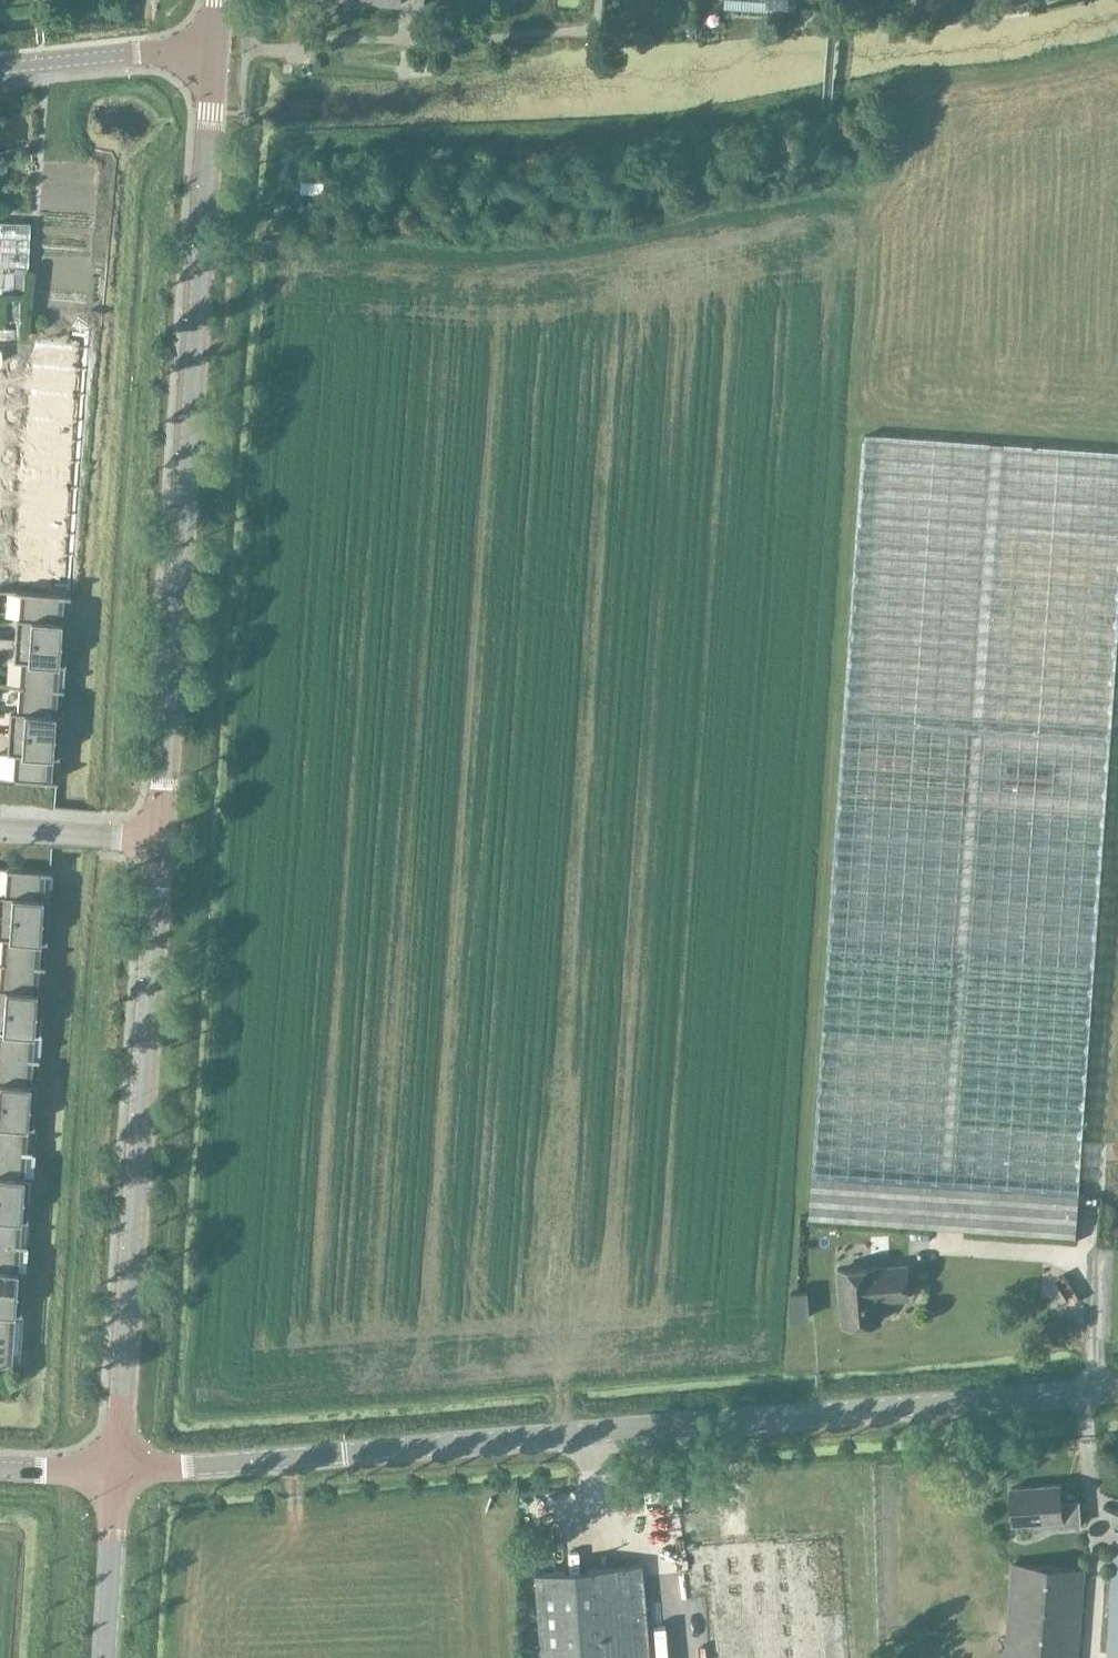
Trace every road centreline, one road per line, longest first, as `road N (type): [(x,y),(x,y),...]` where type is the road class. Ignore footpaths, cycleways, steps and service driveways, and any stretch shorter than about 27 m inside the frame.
road 1 (unclassified): [(120,1473),(1117,1392)]
road 2 (tertiary): [(160,839),(216,46)]
road 3 (tertiary): [(120,1473),(160,839)]
road 4 (tertiary): [(216,46),(0,68)]
road 5 (tertiary): [(107,1657),(120,1473)]
road 6 (residential): [(0,830),(160,839)]

